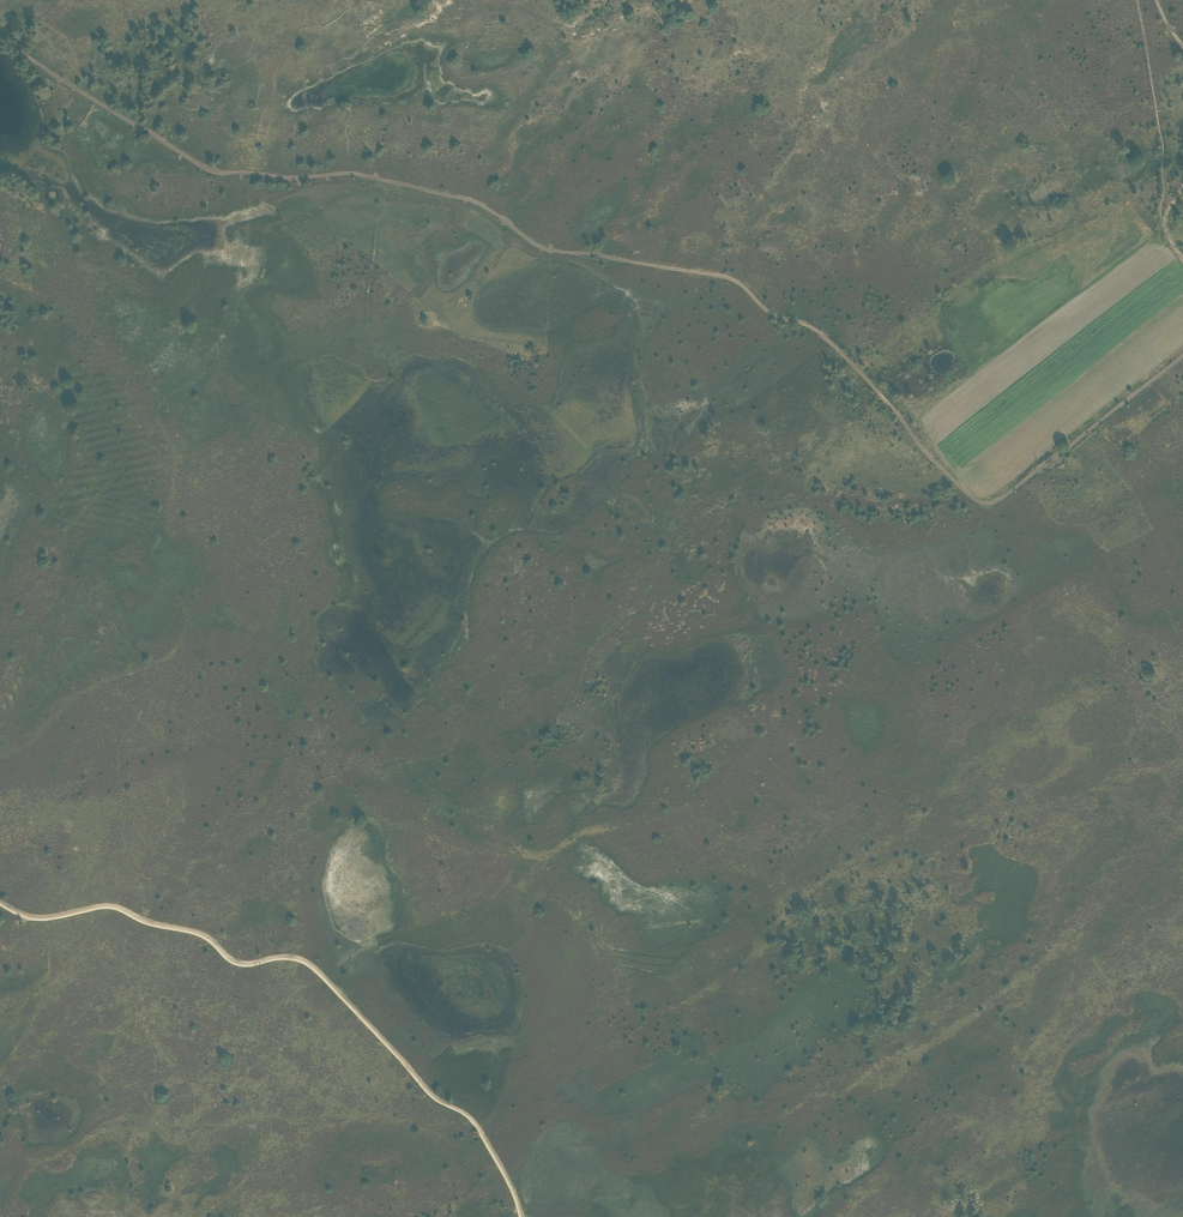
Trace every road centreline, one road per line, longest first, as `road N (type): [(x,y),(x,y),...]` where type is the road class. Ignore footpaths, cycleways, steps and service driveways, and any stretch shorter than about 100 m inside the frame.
road 1 (track): [(1182,355),(1000,498),(979,501),(828,341),(725,283),(529,243),(476,206),(361,175),(256,179),(200,167),(0,44)]
road 2 (track): [(0,902),(45,918),(115,906),(198,932),(242,964),(303,959),(435,1097),(477,1125),(523,1216)]

